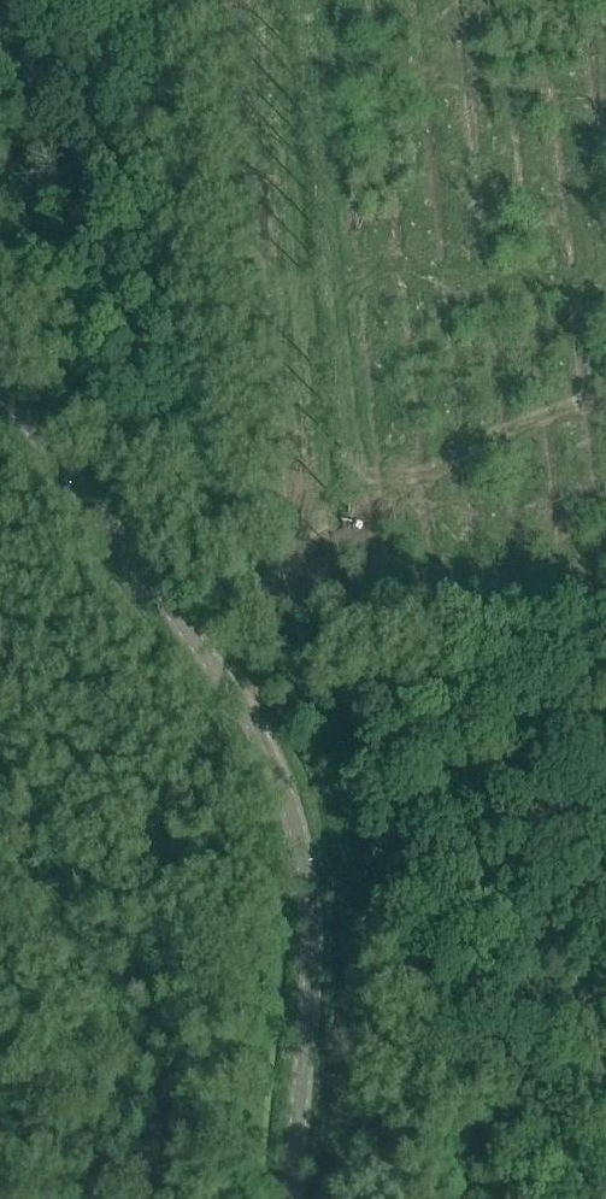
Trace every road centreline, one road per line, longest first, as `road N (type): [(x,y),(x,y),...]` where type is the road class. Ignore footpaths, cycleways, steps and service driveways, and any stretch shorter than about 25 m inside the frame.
road 1 (tertiary): [(291,1198),(318,915),(308,840),(268,749),(0,398)]

